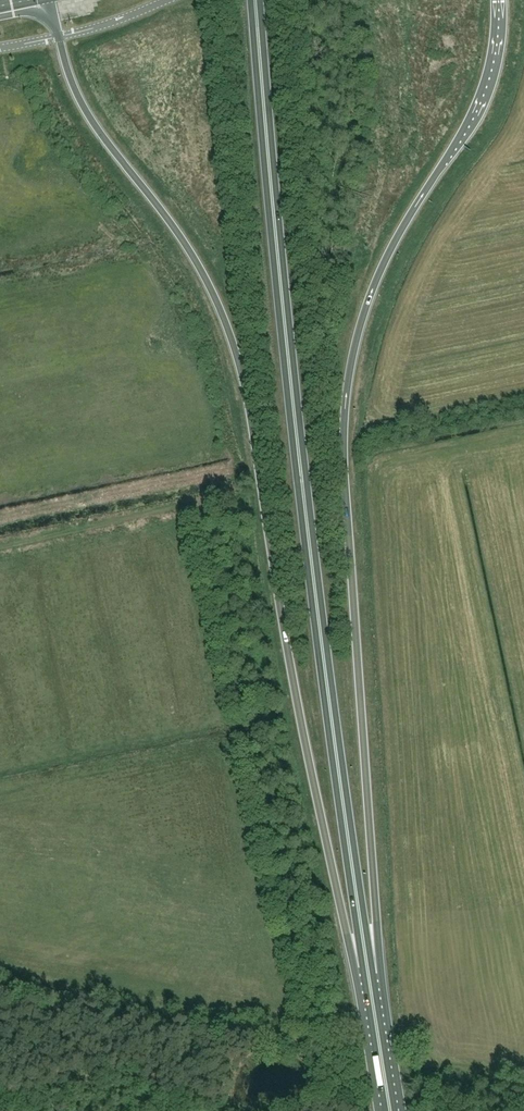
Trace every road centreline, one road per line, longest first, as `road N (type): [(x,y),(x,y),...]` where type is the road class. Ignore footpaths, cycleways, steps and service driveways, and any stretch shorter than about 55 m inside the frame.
road 1 (trunk): [(369,977),(376,914),(344,467),(350,367),(382,269),(471,117),(490,62),(494,0)]
road 2 (trunk): [(58,37),(75,93),(178,232),(228,330),(250,407),(335,877),(369,977)]
road 3 (trunk): [(369,977),(304,500),(255,0)]
road 4 (trunk): [(392,1110),(369,977)]

